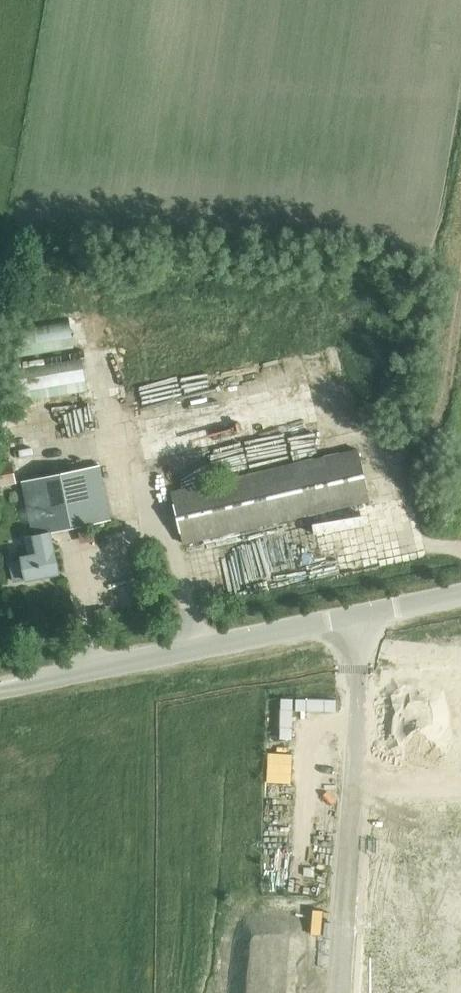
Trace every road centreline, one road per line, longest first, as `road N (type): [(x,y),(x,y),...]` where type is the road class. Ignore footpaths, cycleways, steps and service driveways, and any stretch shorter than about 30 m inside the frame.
road 1 (residential): [(338,992),(365,649),(359,613)]
road 2 (residential): [(0,684),(359,613)]
road 3 (track): [(387,445),(435,421),(460,301)]

